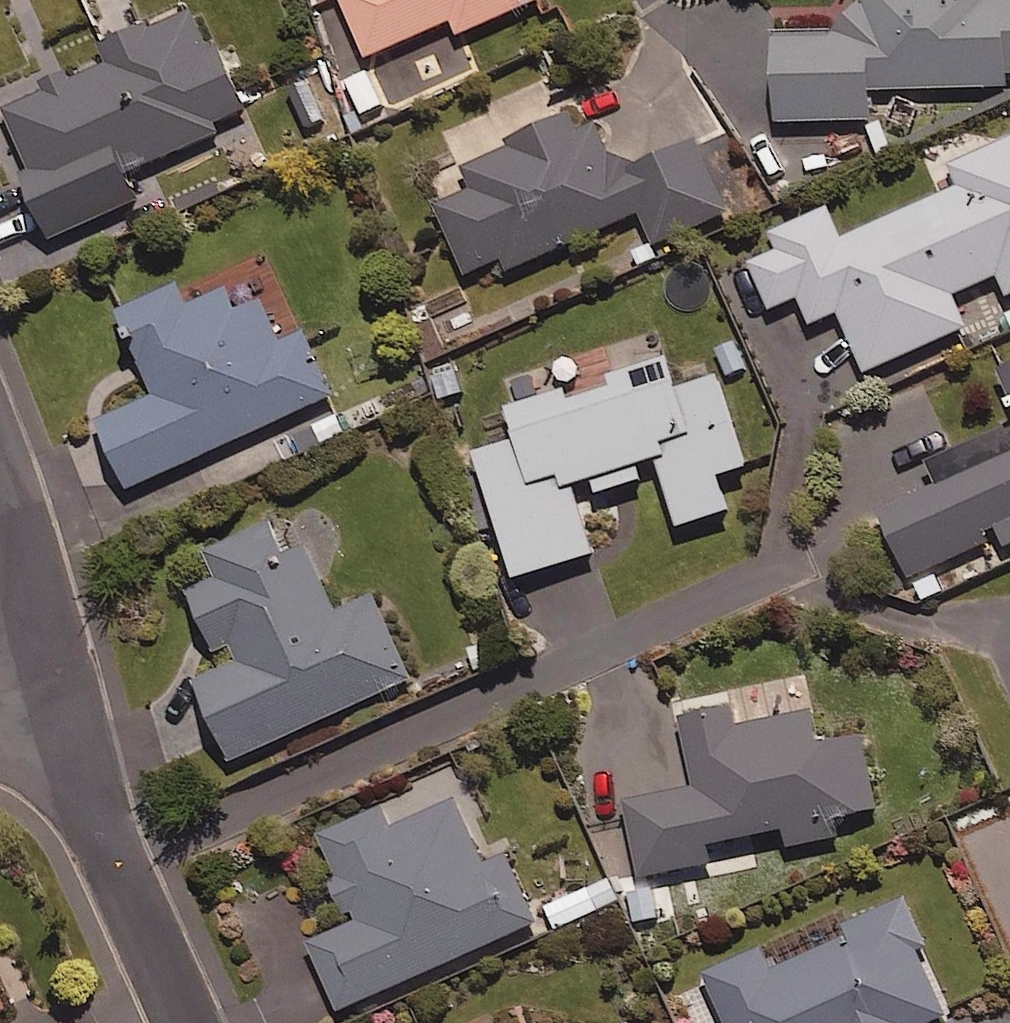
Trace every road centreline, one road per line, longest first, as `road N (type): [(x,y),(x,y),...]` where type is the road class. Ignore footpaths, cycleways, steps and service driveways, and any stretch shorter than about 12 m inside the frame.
road 1 (residential): [(186,1022),(119,872),(57,672)]
road 2 (residential): [(57,672),(0,470)]

